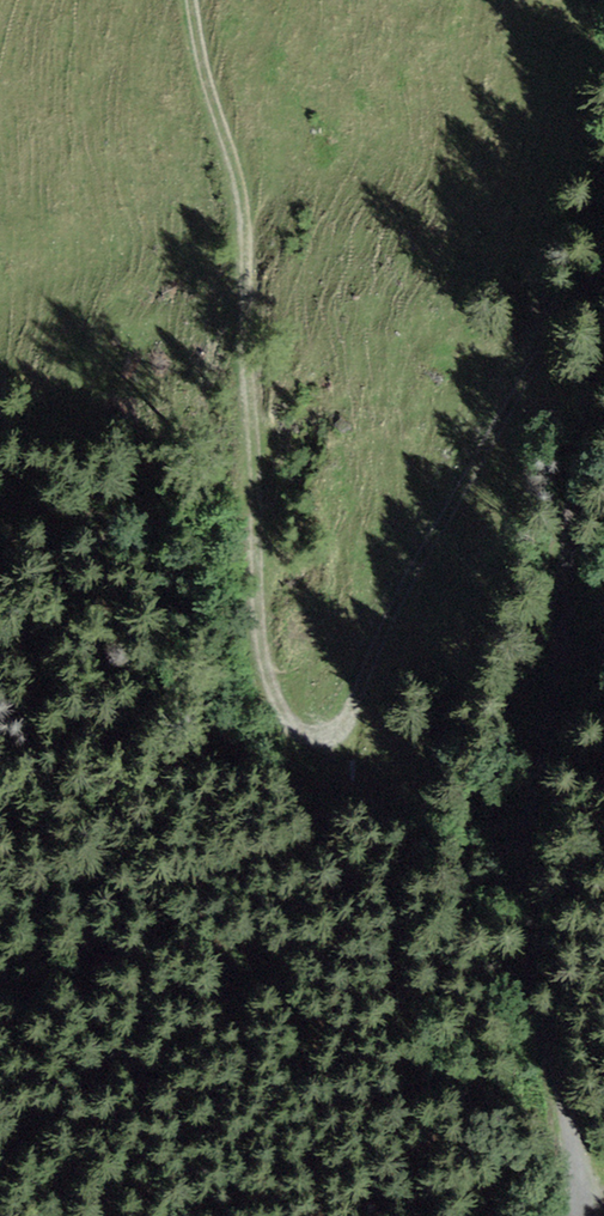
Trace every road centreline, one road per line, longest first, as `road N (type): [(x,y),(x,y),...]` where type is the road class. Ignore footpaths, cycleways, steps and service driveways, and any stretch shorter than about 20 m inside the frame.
road 1 (track): [(183,0),(237,206),(254,601),(274,705),(289,723),(321,734),(336,726),(371,640),(453,486),(571,300),(603,286)]
road 2 (track): [(574,1215),(520,868),(546,742),(603,288)]

